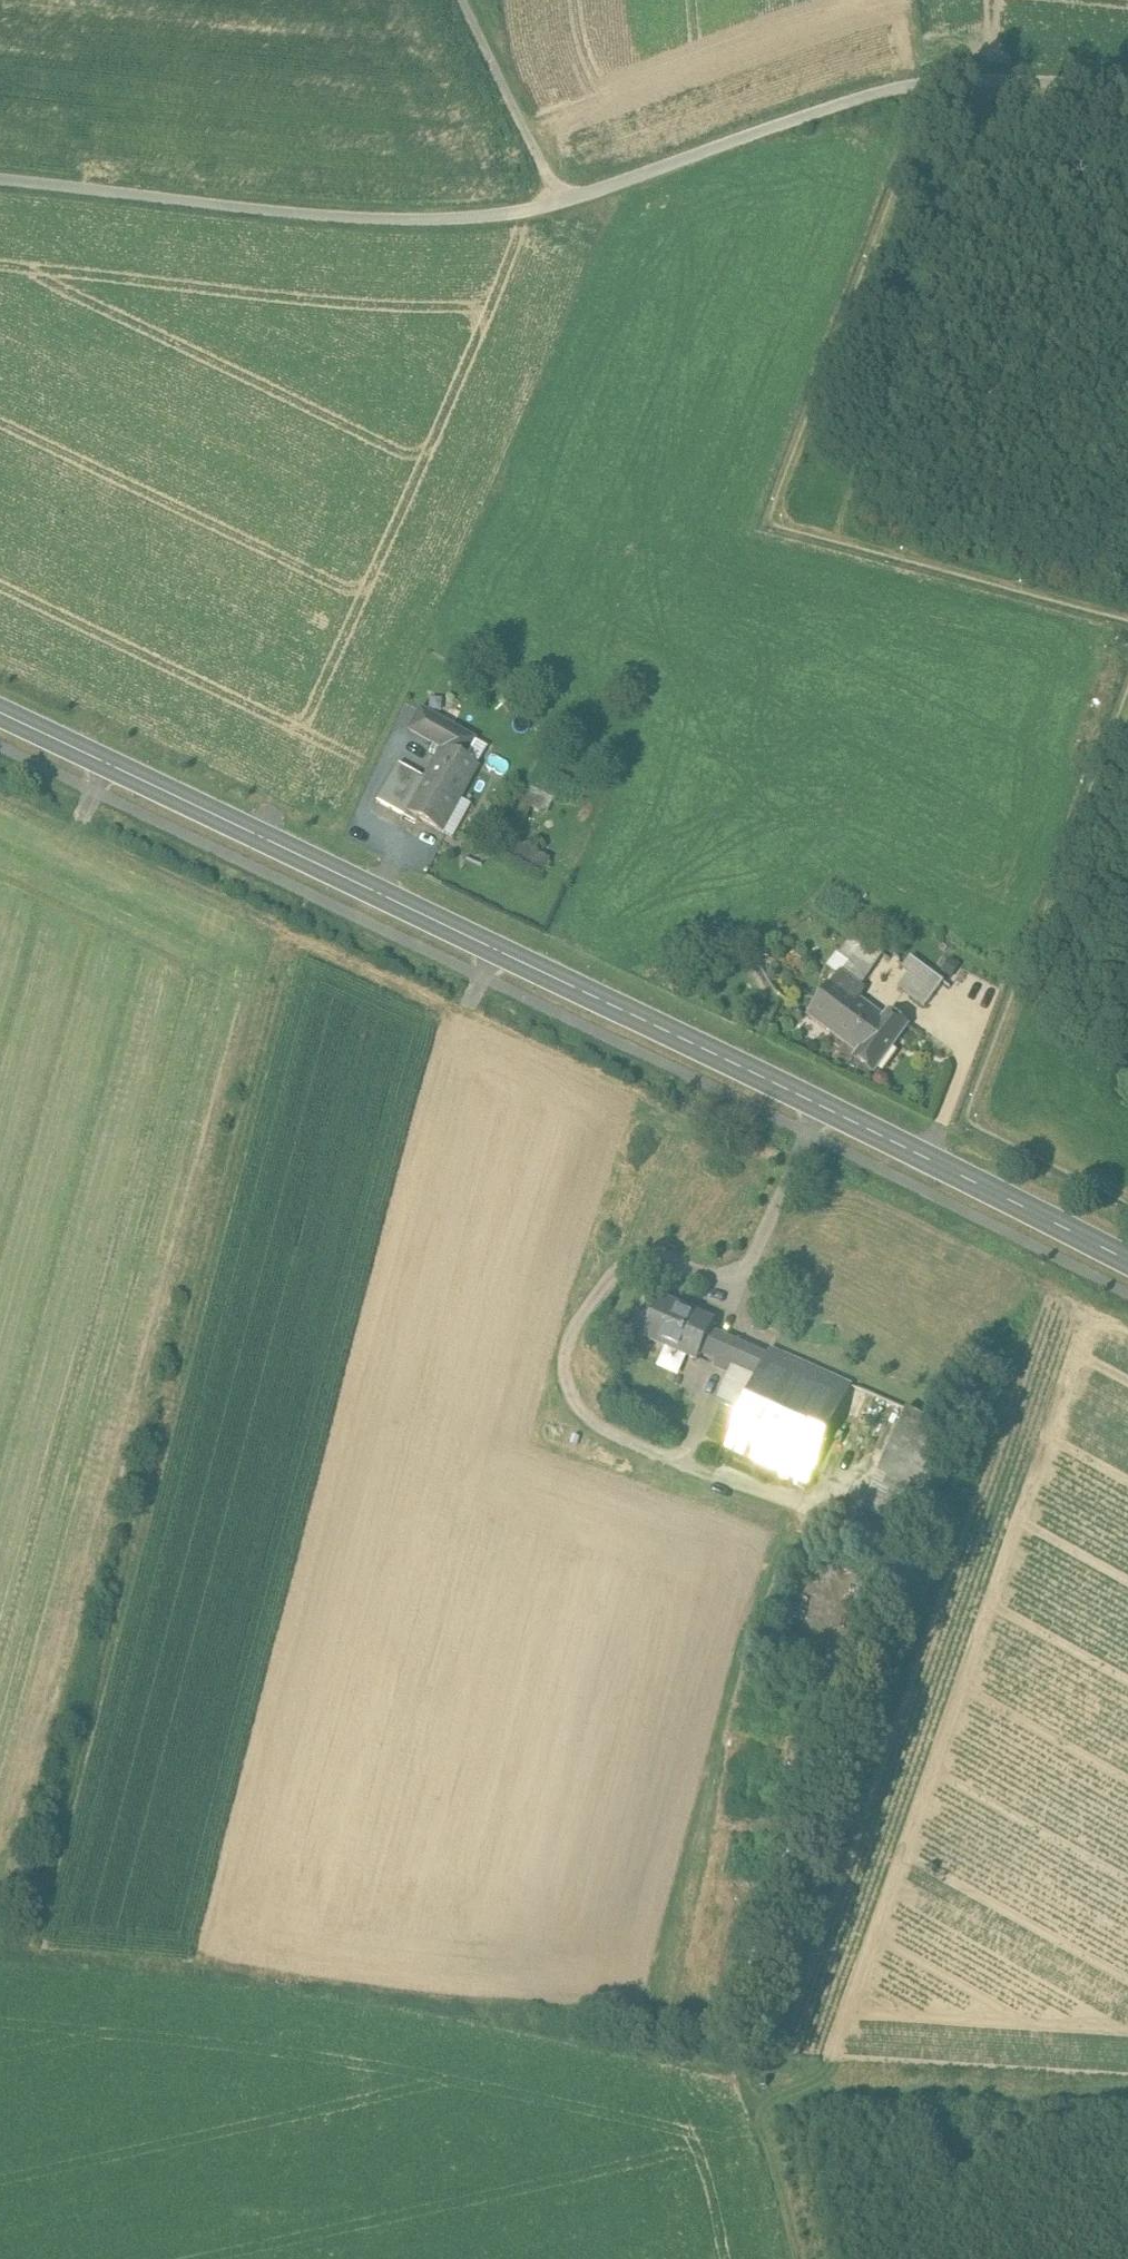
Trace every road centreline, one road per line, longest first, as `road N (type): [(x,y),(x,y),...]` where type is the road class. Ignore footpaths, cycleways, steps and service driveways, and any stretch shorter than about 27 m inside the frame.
road 1 (secondary): [(1127,1264),(823,1107),(0,711)]
road 2 (unclassified): [(0,177),(408,220),(566,198),(929,74),(1030,75),(1127,87)]

